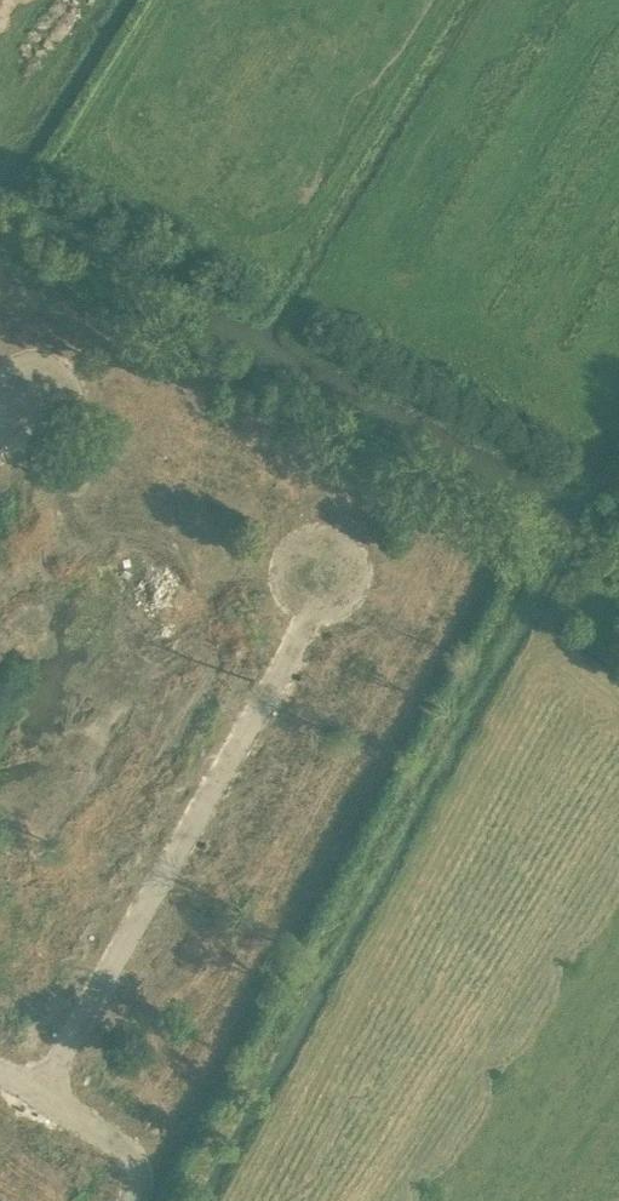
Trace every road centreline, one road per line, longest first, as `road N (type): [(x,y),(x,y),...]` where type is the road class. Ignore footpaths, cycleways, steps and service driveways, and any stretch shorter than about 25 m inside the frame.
road 1 (residential): [(42,1097),(325,575)]
road 2 (residential): [(136,1200),(139,1168),(129,1152),(42,1097)]

